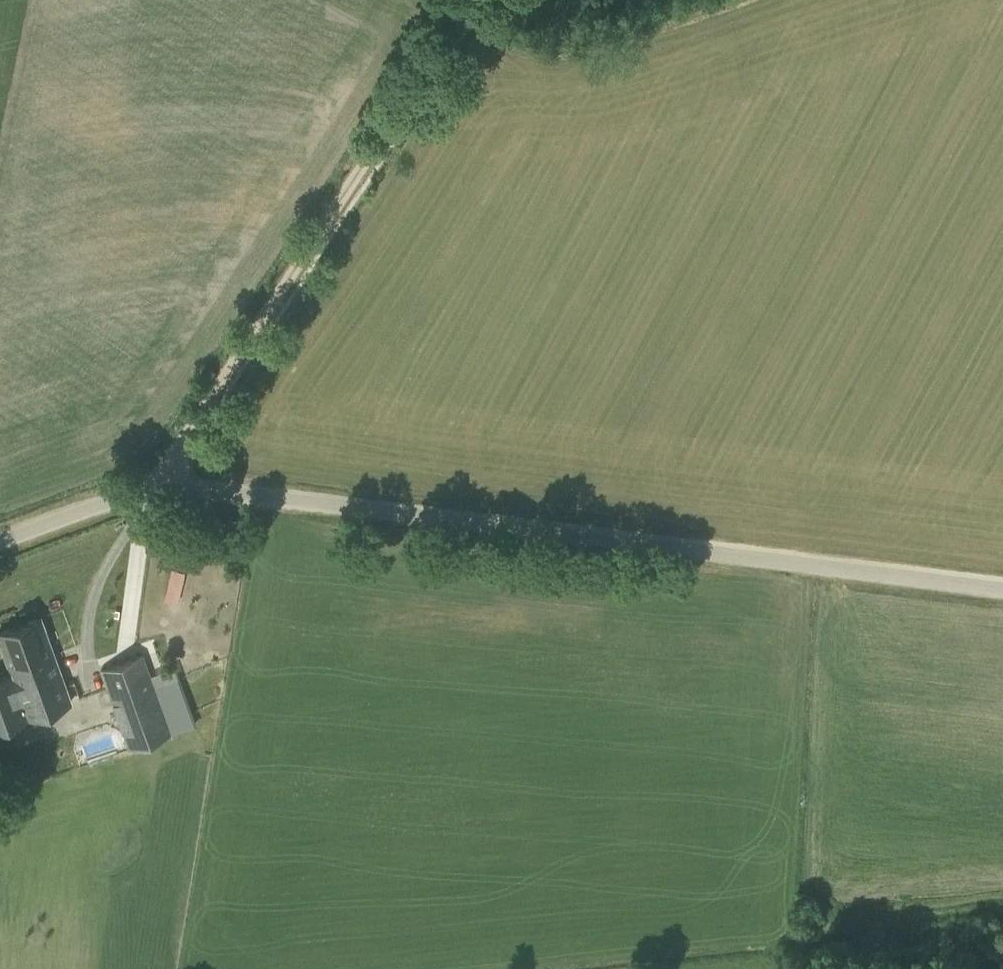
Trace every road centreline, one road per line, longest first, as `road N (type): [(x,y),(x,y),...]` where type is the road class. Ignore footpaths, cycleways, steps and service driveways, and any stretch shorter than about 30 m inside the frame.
road 1 (tertiary): [(0,542),(117,498),(203,488),(1002,589)]
road 2 (track): [(471,0),(149,491)]

